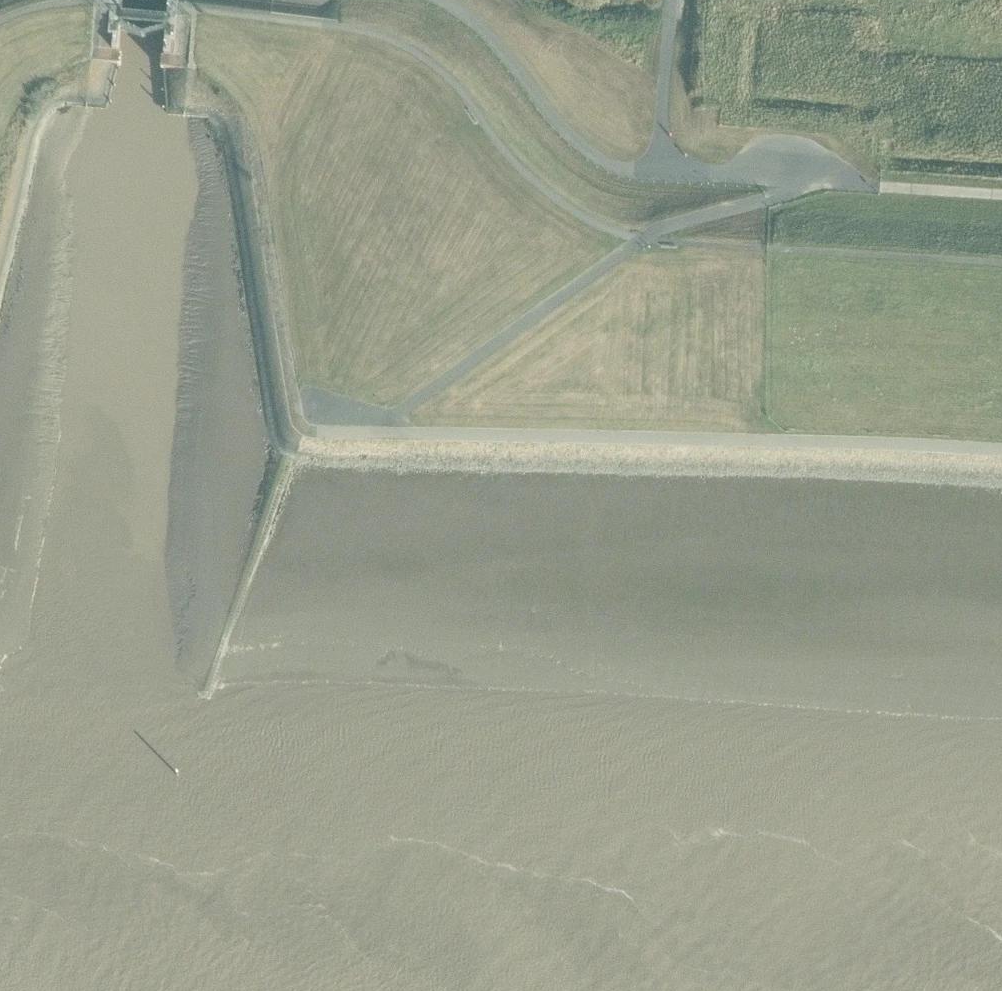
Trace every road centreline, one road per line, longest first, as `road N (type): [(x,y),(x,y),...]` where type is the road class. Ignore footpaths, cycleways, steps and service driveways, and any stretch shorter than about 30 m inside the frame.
road 1 (track): [(339,418),(379,433),(1001,451)]
road 2 (unclassified): [(670,0),(666,159),(711,177),(881,189)]
road 3 (track): [(643,244),(398,414),(339,418)]
road 4 (track): [(339,418),(310,413),(296,395),(255,150)]
road 5 (track): [(795,183),(776,198),(643,244)]
road 6 (track): [(881,189),(1001,196)]

